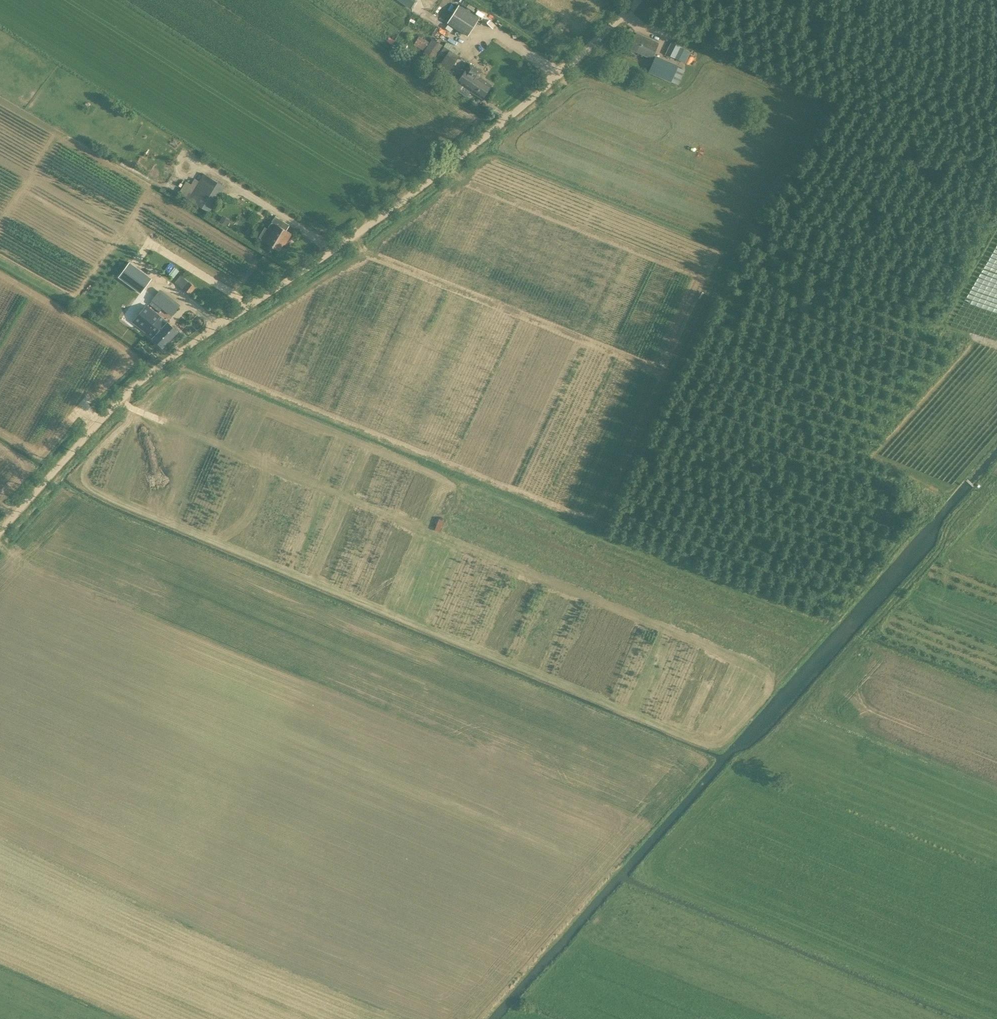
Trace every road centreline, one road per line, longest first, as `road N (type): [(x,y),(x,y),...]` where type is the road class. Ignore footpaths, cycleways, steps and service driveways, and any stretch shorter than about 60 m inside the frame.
road 1 (unclassified): [(0,530),(152,370),(468,148),(635,0)]

